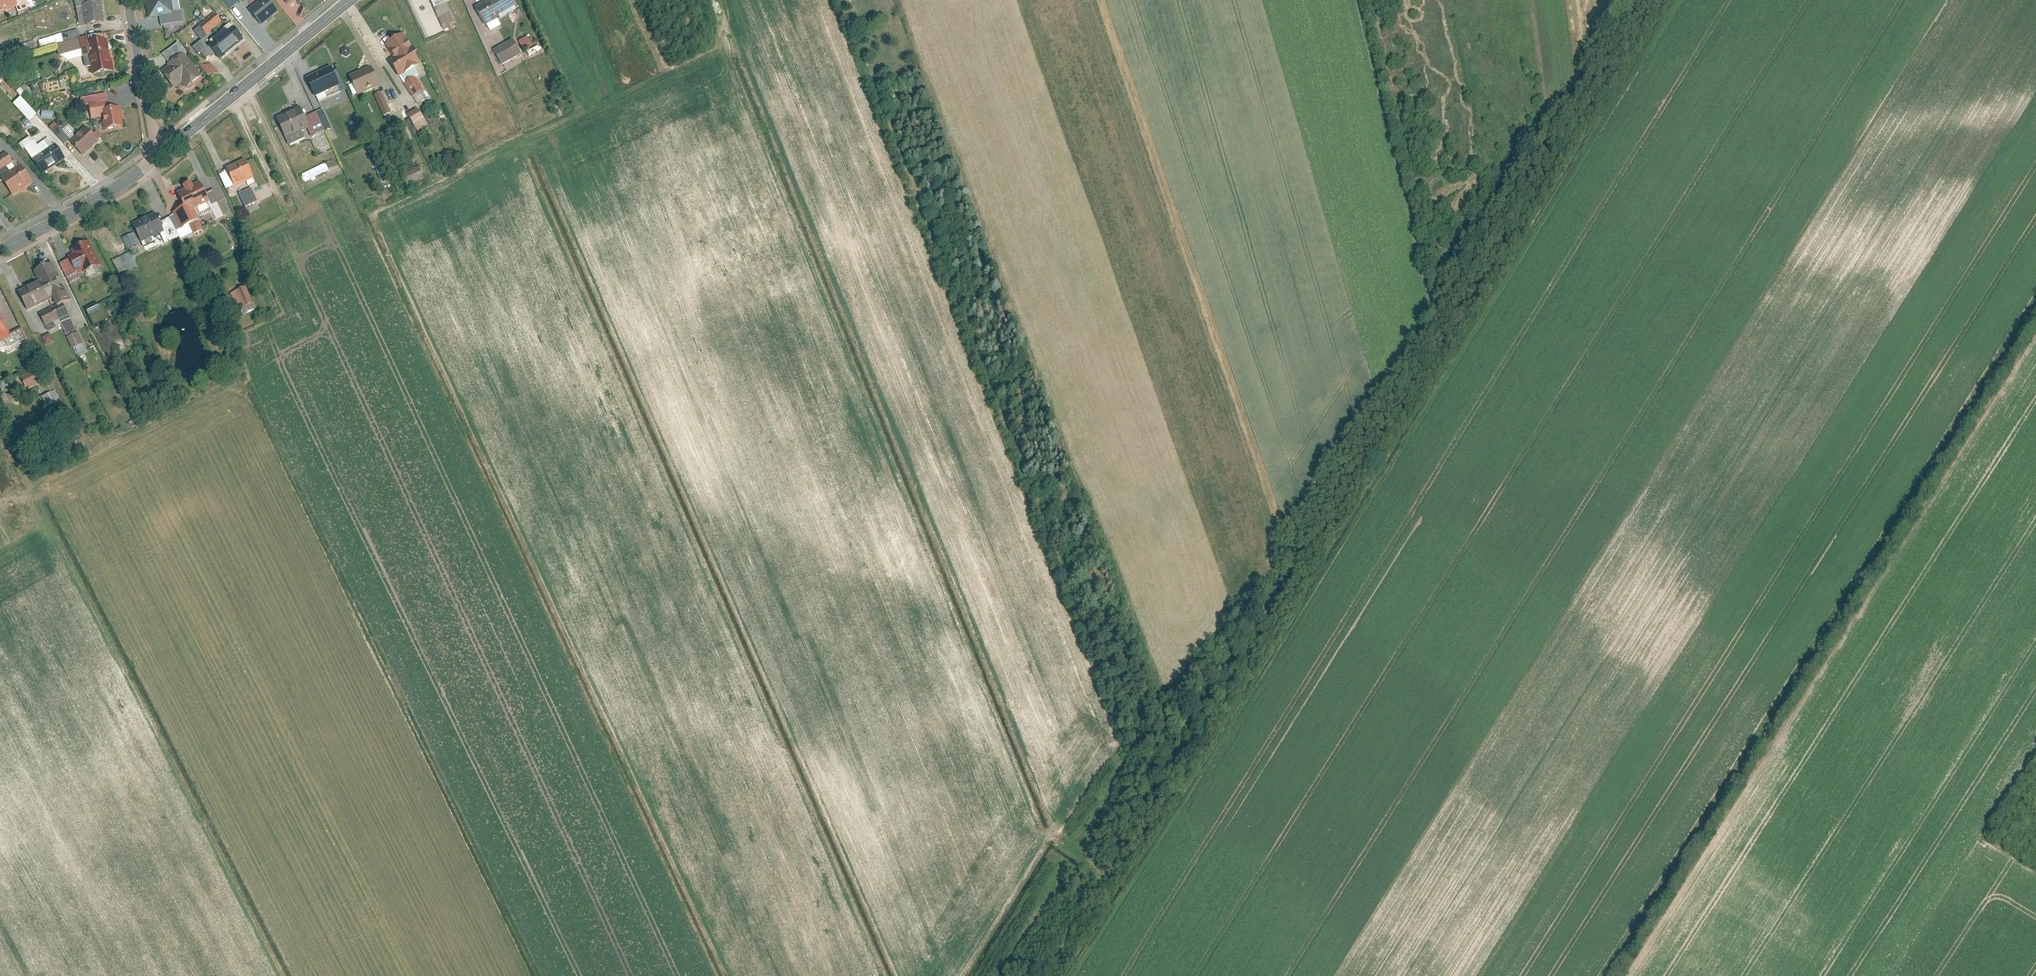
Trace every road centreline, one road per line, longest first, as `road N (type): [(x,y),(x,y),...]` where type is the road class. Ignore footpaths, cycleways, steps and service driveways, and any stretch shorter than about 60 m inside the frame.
road 1 (residential): [(166,148),(350,0)]
road 2 (residential): [(0,251),(82,210),(166,148)]
road 3 (residential): [(166,148),(151,117),(128,0)]

